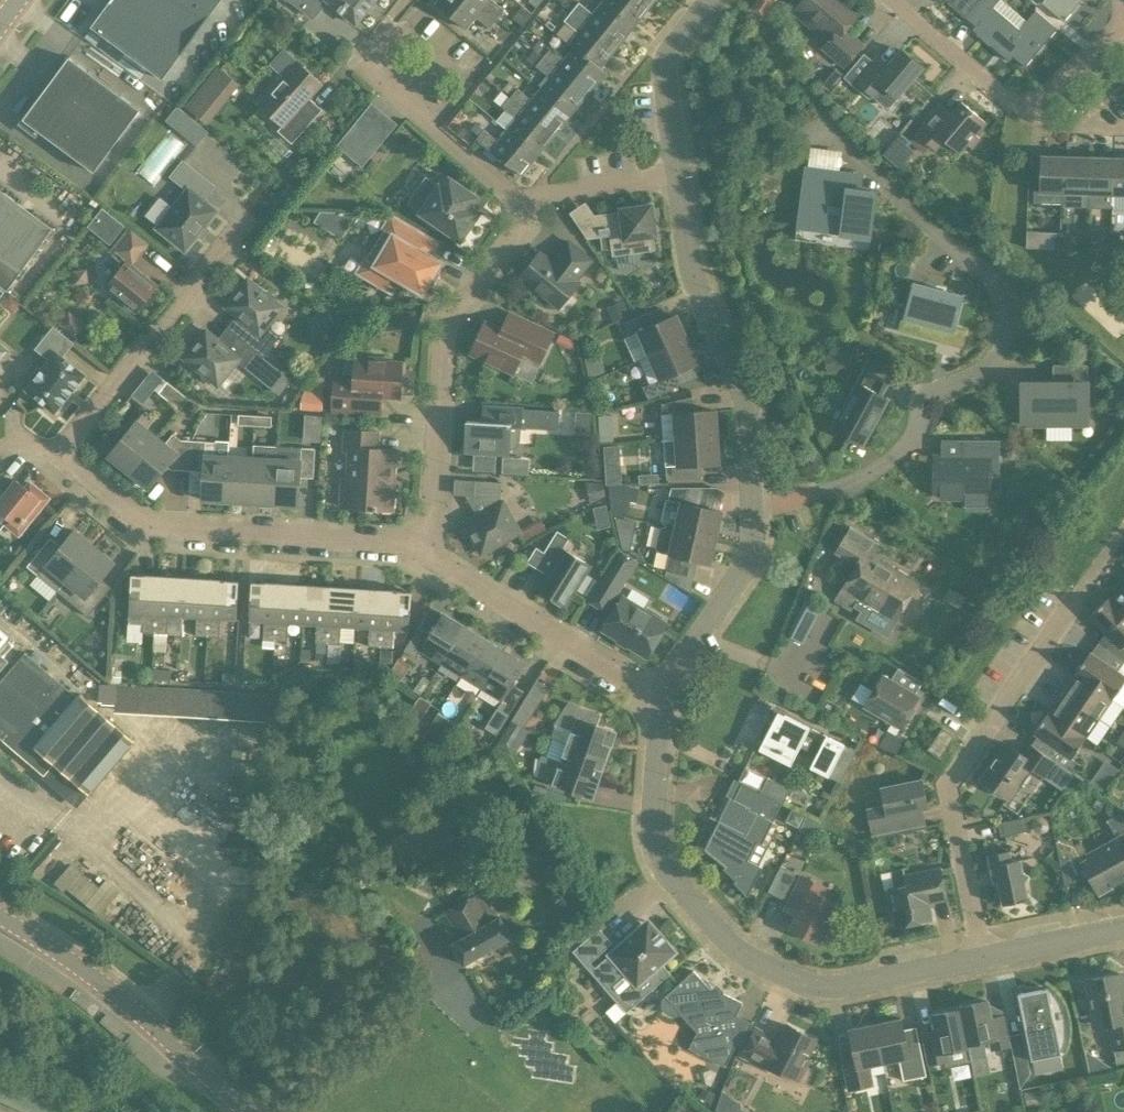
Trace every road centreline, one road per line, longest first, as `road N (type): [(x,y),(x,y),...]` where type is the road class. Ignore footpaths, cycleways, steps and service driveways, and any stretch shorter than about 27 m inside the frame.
road 1 (residential): [(981,959),(813,987),(724,942),(662,868),(653,844),(663,698)]
road 2 (residential): [(430,542),(448,323),(548,197),(679,177)]
road 3 (residential): [(751,507),(866,477),(904,447),(930,393),(979,375),(1002,353),(1009,329),(1004,289),(936,233)]
road 4 (residential): [(981,959),(948,785),(1079,593)]
road 5 (residential): [(430,542),(150,525),(71,465),(67,451)]
road 6 (residential): [(751,507),(744,397),(693,273),(679,177)]
road 7 (tertiary): [(247,1111),(92,974),(0,920)]
road 8 (residential): [(1119,34),(1042,103),(1025,107),(892,0)]
road 9 (residential): [(663,698),(441,559),(430,542)]
road 10 (residential): [(67,451),(224,258)]
road 11 (residential): [(663,698),(673,669),(743,569),(751,507)]
road 12 (residential): [(679,177),(667,61),(714,0)]
road 13 (residential): [(1123,930),(981,959)]

